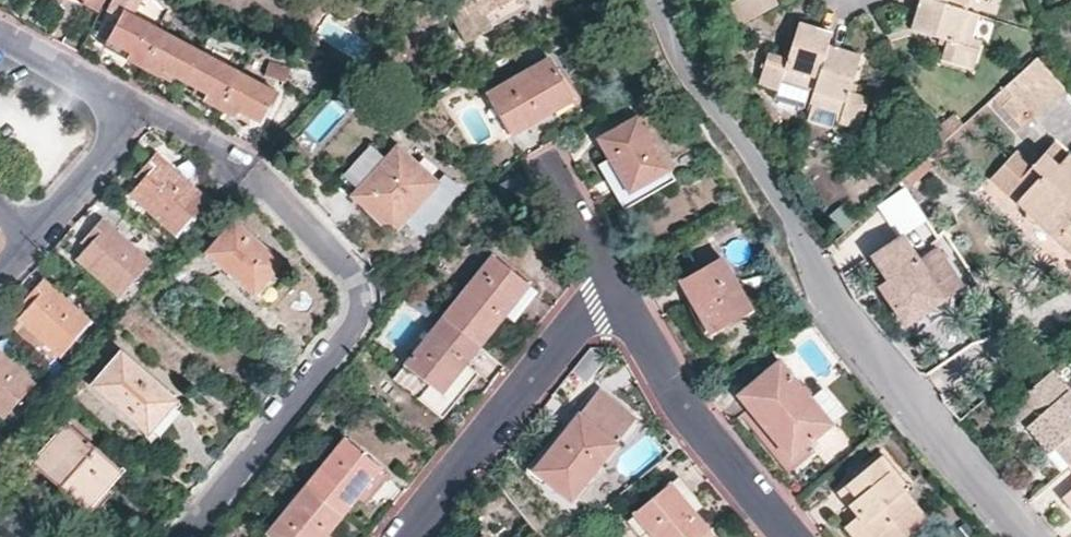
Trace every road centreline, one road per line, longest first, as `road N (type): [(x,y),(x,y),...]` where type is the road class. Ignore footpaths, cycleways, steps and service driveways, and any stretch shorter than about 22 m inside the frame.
road 1 (residential): [(1029,536),(840,310),(787,198),(688,70),(661,0)]
road 2 (residential): [(259,180),(358,287),(355,323),(186,536)]
road 3 (residential): [(408,536),(620,293)]
road 4 (residential): [(620,293),(706,442),(786,536)]
road 5 (residential): [(30,243),(145,111)]
road 6 (residential): [(0,33),(145,111)]
road 7 (residential): [(551,163),(620,293)]

